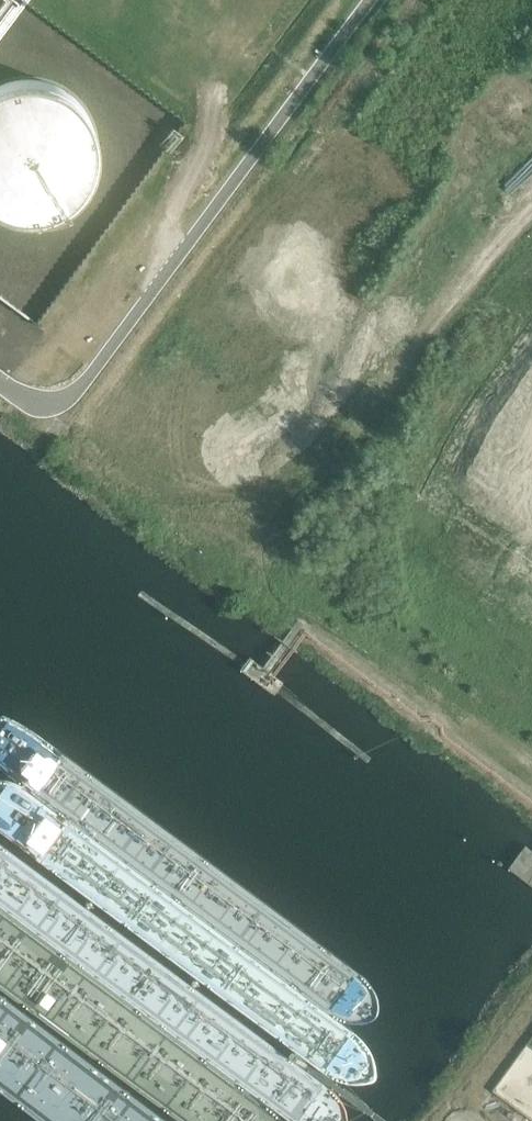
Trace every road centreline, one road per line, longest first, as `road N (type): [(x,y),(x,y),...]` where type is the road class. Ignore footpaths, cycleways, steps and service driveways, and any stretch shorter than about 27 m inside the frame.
road 1 (track): [(283,597),(531,782)]
road 2 (track): [(531,208),(342,440)]

